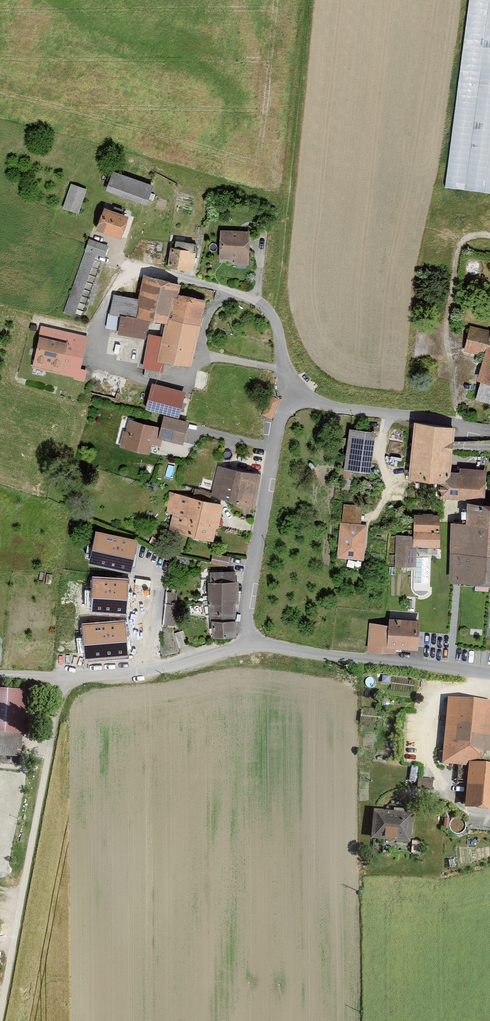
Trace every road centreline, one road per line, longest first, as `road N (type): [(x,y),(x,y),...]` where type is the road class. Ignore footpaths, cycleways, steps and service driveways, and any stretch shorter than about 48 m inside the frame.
road 1 (track): [(0,1007),(64,678),(0,679)]
road 2 (residential): [(287,397),(248,643)]
road 3 (residential): [(248,643),(489,675)]
road 4 (residential): [(287,397),(277,324),(262,305),(135,265)]
road 5 (track): [(489,236),(466,238),(454,262),(446,328),(460,423)]
road 6 (residential): [(489,430),(287,397)]
road 7 (residential): [(248,643),(164,667),(64,678)]

